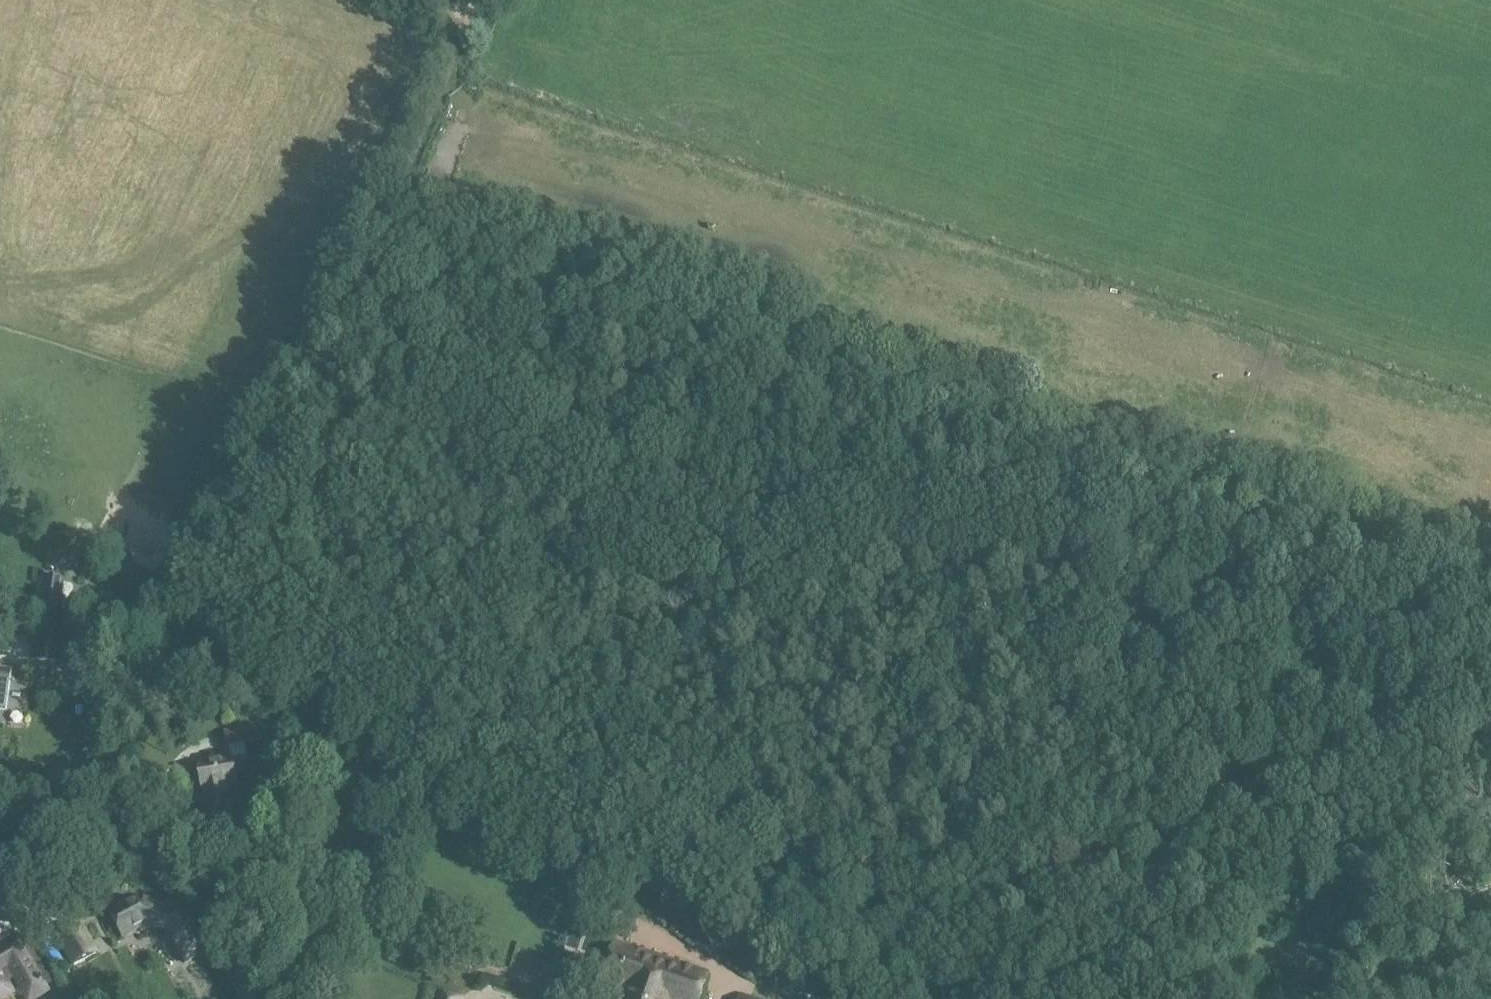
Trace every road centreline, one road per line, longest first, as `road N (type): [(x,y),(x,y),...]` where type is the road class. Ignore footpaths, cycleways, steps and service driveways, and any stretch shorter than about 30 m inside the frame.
road 1 (track): [(534,925),(546,876),(463,833),(426,824),(396,847),(368,906),(340,919),(0,829)]
road 2 (track): [(464,15),(400,190)]

